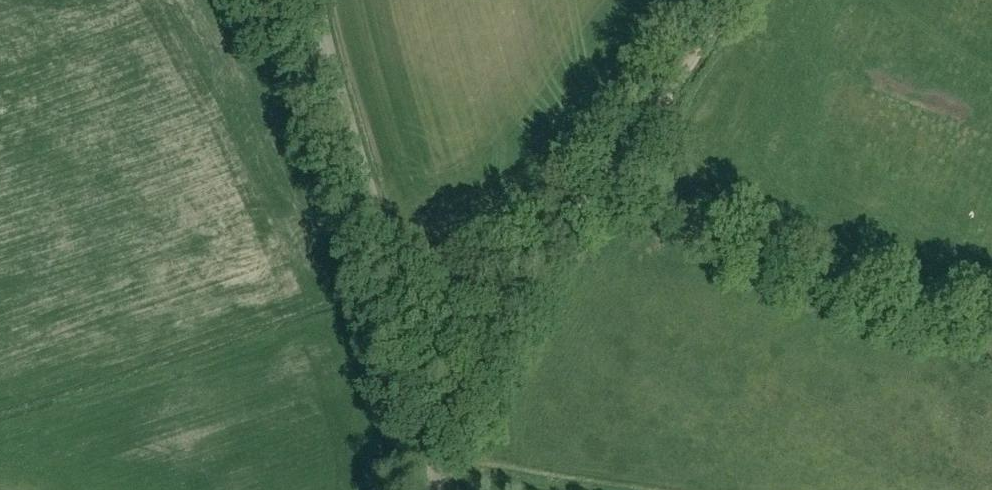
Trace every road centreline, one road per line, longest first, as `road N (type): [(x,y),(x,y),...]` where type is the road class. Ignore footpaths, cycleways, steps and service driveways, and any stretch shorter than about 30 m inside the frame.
road 1 (unclassified): [(438,441),(316,0)]
road 2 (unclassified): [(438,441),(471,362),(547,254),(607,186)]
road 3 (track): [(607,186),(717,0)]

